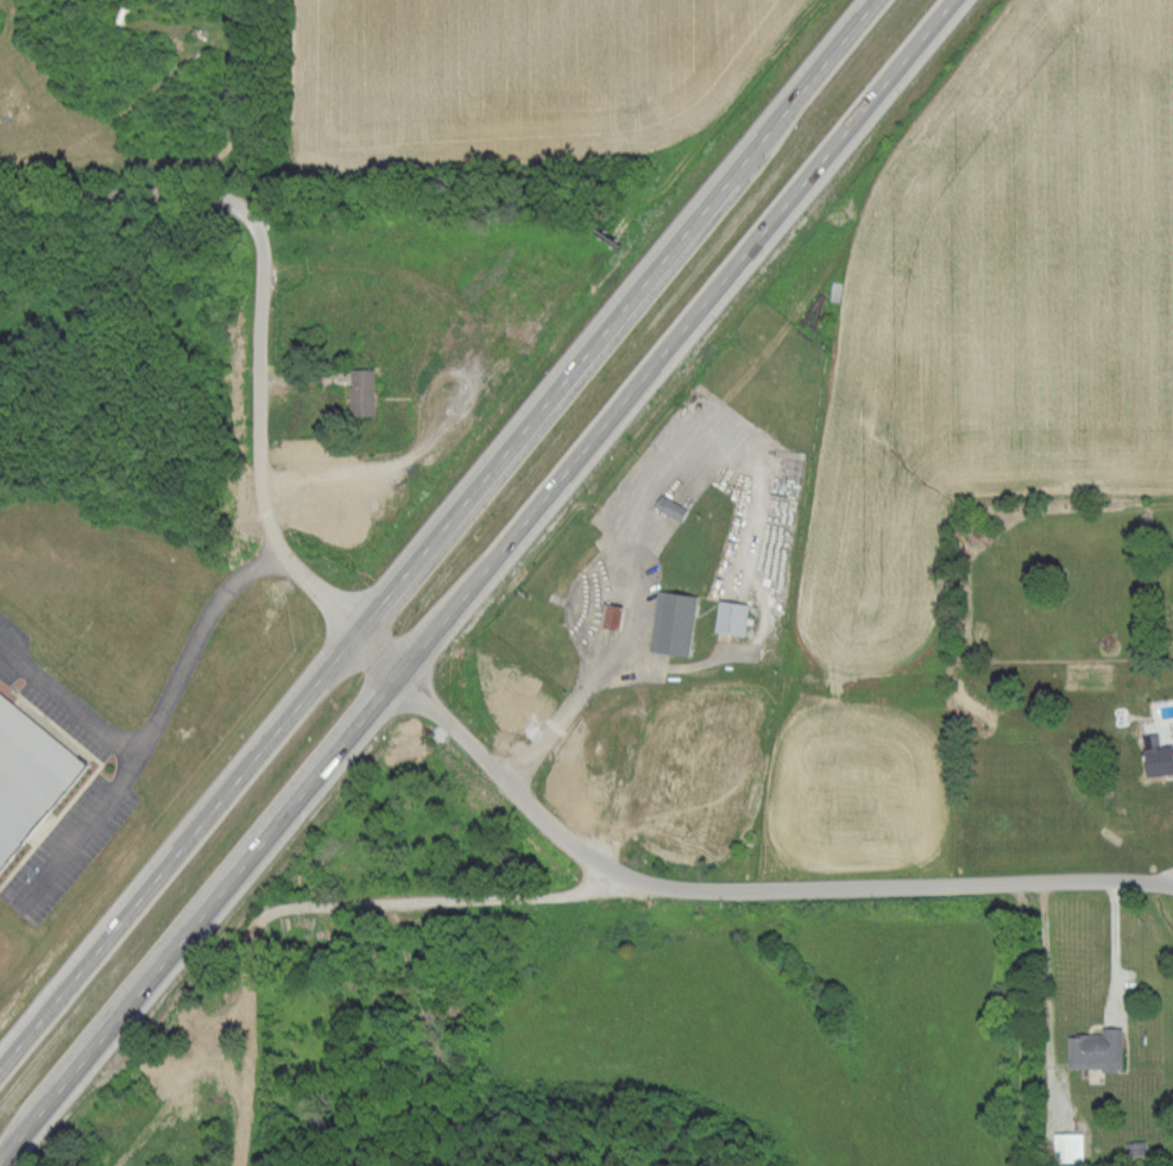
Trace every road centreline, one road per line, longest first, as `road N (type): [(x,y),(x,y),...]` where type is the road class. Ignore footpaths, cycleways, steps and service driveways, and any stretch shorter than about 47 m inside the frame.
road 1 (motorway): [(0,1163),(954,0)]
road 2 (motorway): [(877,0),(0,1069)]
road 3 (residential): [(523,763),(531,805),(554,831),(619,874),(663,885),(1172,885)]
road 4 (residential): [(0,193),(189,185),(217,189),(240,203),(258,228),(260,477),(284,525)]

